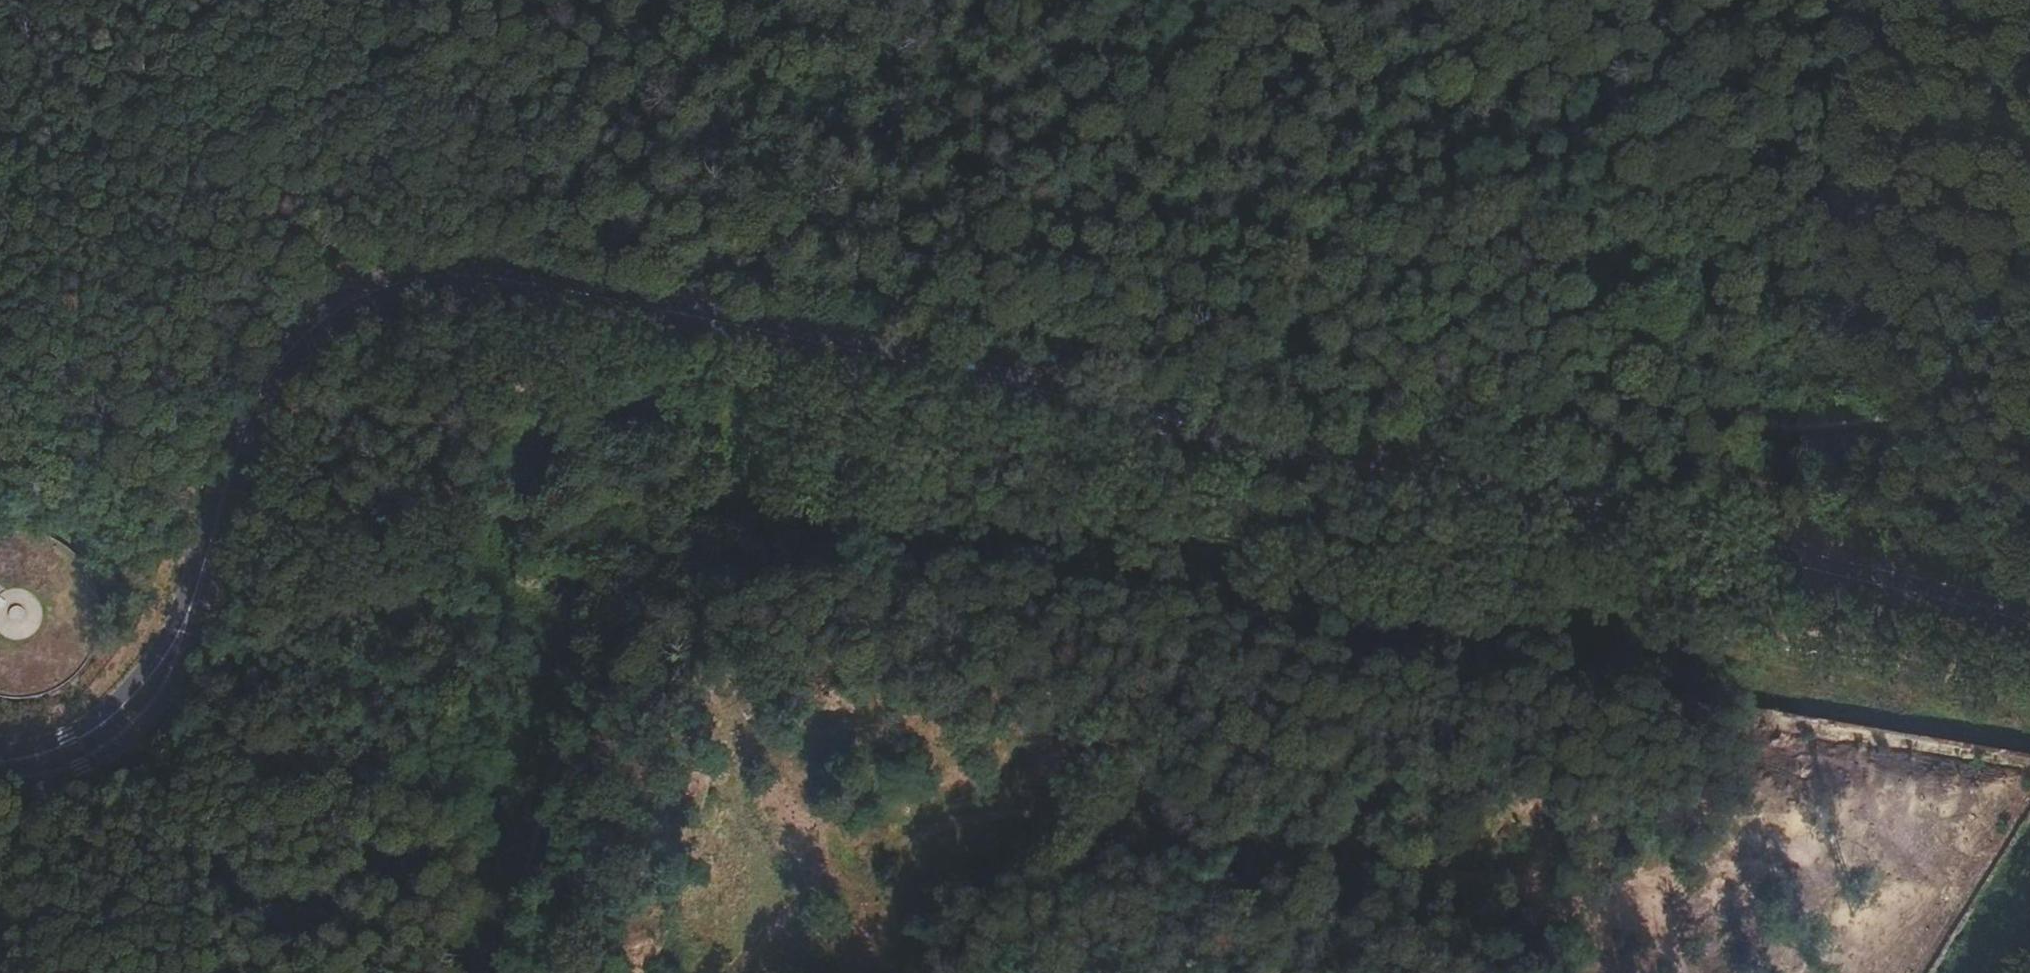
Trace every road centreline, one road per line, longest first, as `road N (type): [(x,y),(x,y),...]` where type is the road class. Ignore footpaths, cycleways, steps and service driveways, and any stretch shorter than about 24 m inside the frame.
road 1 (tertiary): [(200,576),(279,357),(302,331),(367,294),(447,276),(573,291),(2029,618)]
road 2 (tertiary): [(0,785),(80,769),(145,723),(178,678),(200,576)]
road 3 (tertiary): [(200,576),(174,632),(89,724),(37,749),(0,754)]

